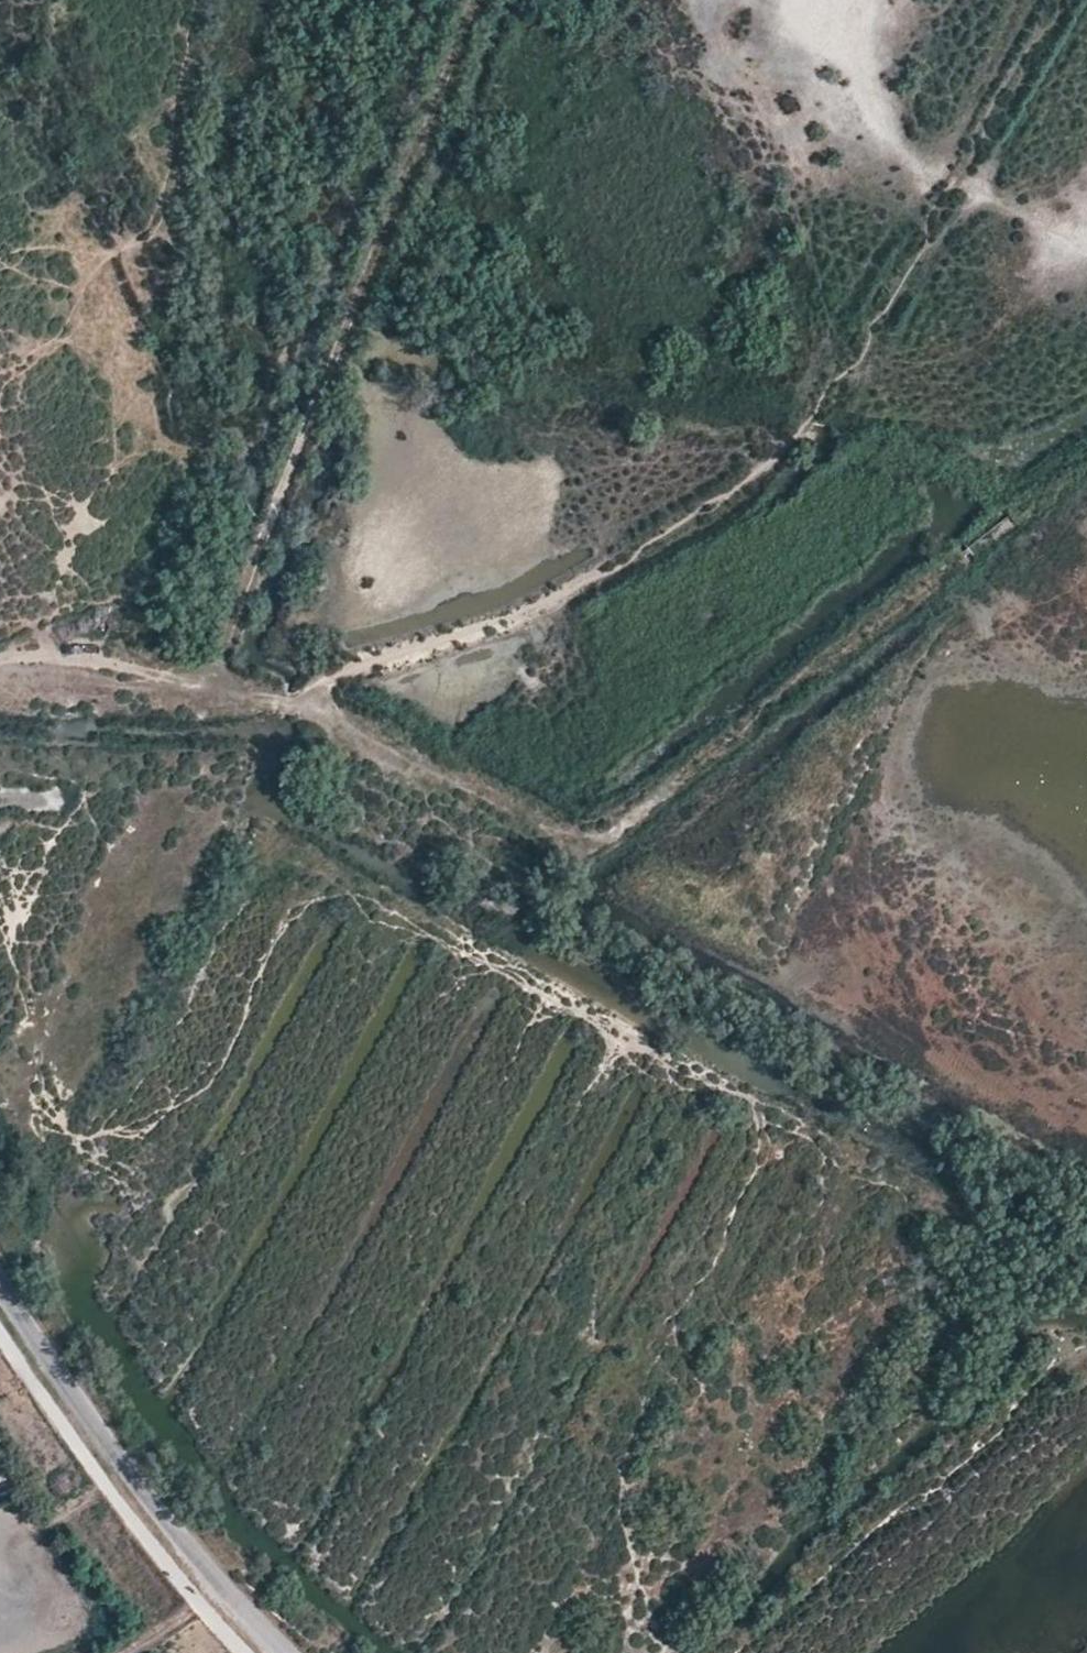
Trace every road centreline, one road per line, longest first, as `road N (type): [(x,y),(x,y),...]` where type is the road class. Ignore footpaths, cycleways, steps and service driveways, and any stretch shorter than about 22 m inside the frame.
road 1 (unclassified): [(284,1652),(189,1546),(65,1380),(0,1273)]

